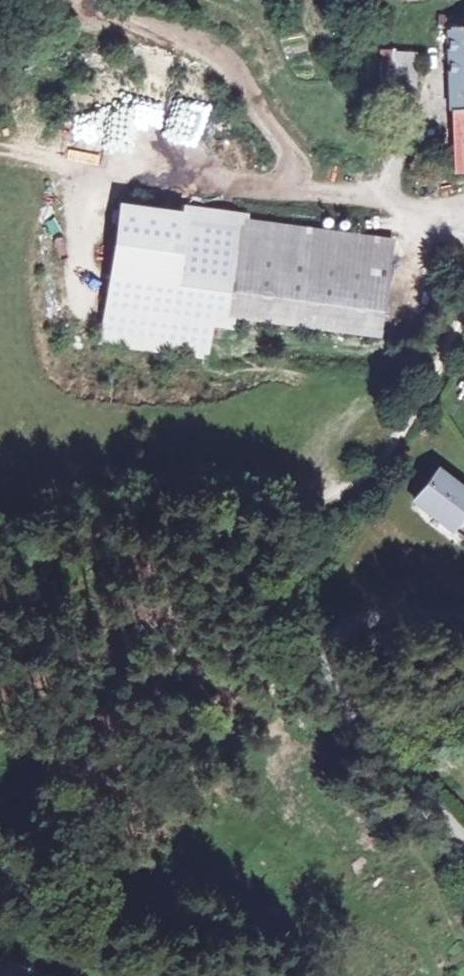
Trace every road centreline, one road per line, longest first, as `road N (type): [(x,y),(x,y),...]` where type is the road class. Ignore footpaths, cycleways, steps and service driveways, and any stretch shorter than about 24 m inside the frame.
road 1 (residential): [(463,840),(327,653),(321,613),(463,624)]

